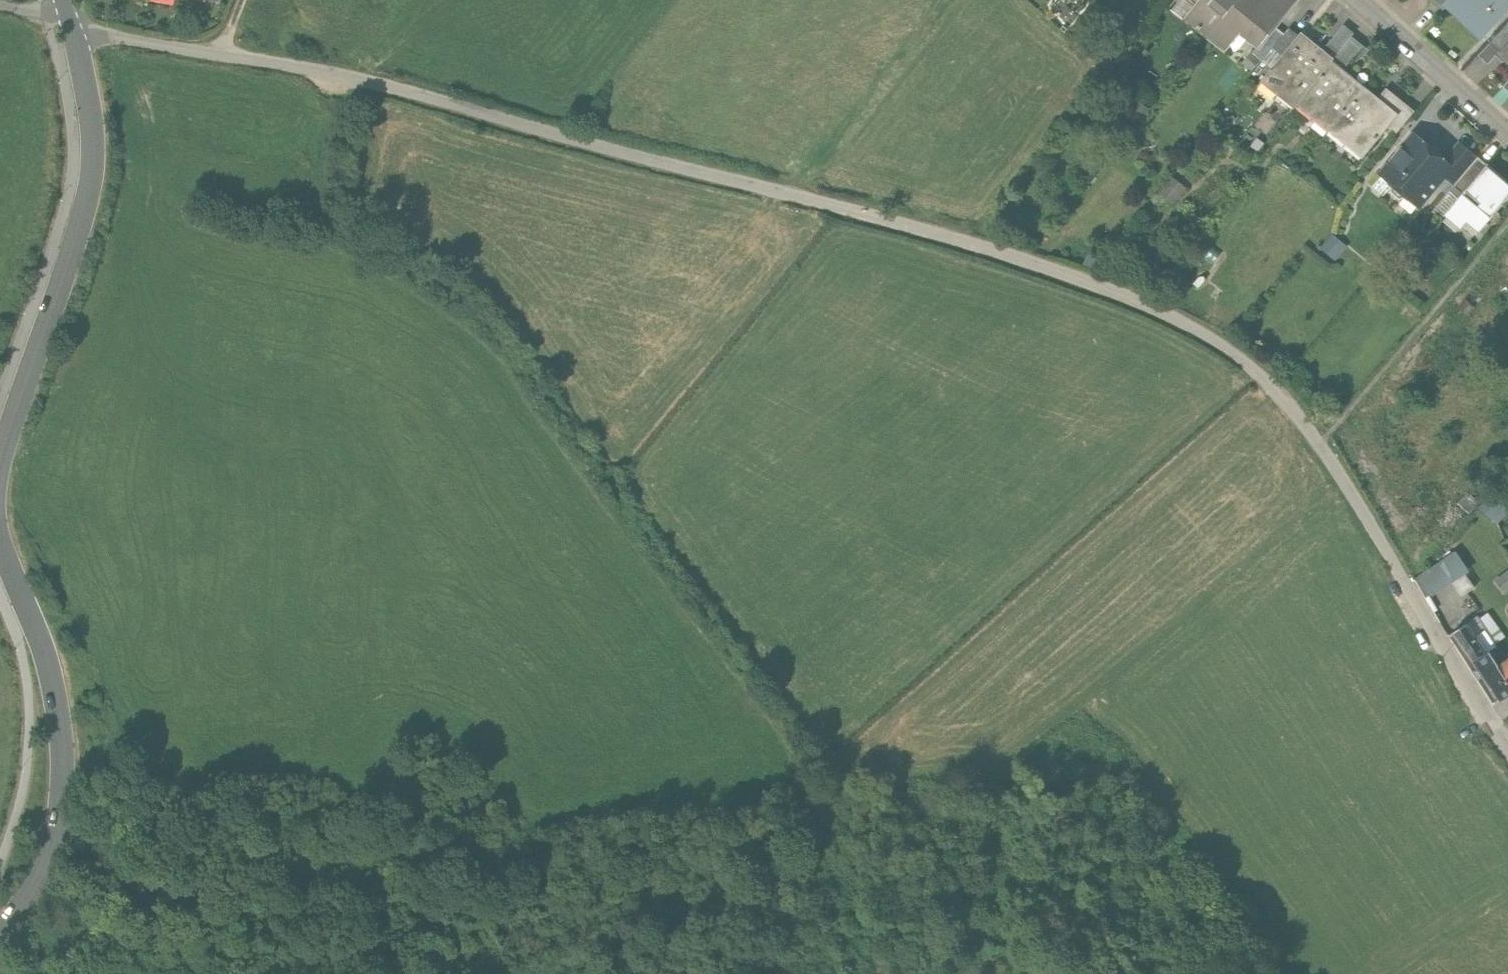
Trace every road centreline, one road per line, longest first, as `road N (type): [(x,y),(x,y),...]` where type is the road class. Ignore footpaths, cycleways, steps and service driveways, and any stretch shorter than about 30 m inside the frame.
road 1 (unclassified): [(1507,748),(1309,429),(1248,366),(1194,329),(1100,288),(963,243),(386,86),(74,26)]
road 2 (tertiary): [(0,475),(95,158),(74,26)]
road 3 (tertiary): [(0,935),(46,869),(63,806),(65,754),(47,655),(0,534)]
road 4 (residential): [(1364,0),(1507,124)]

